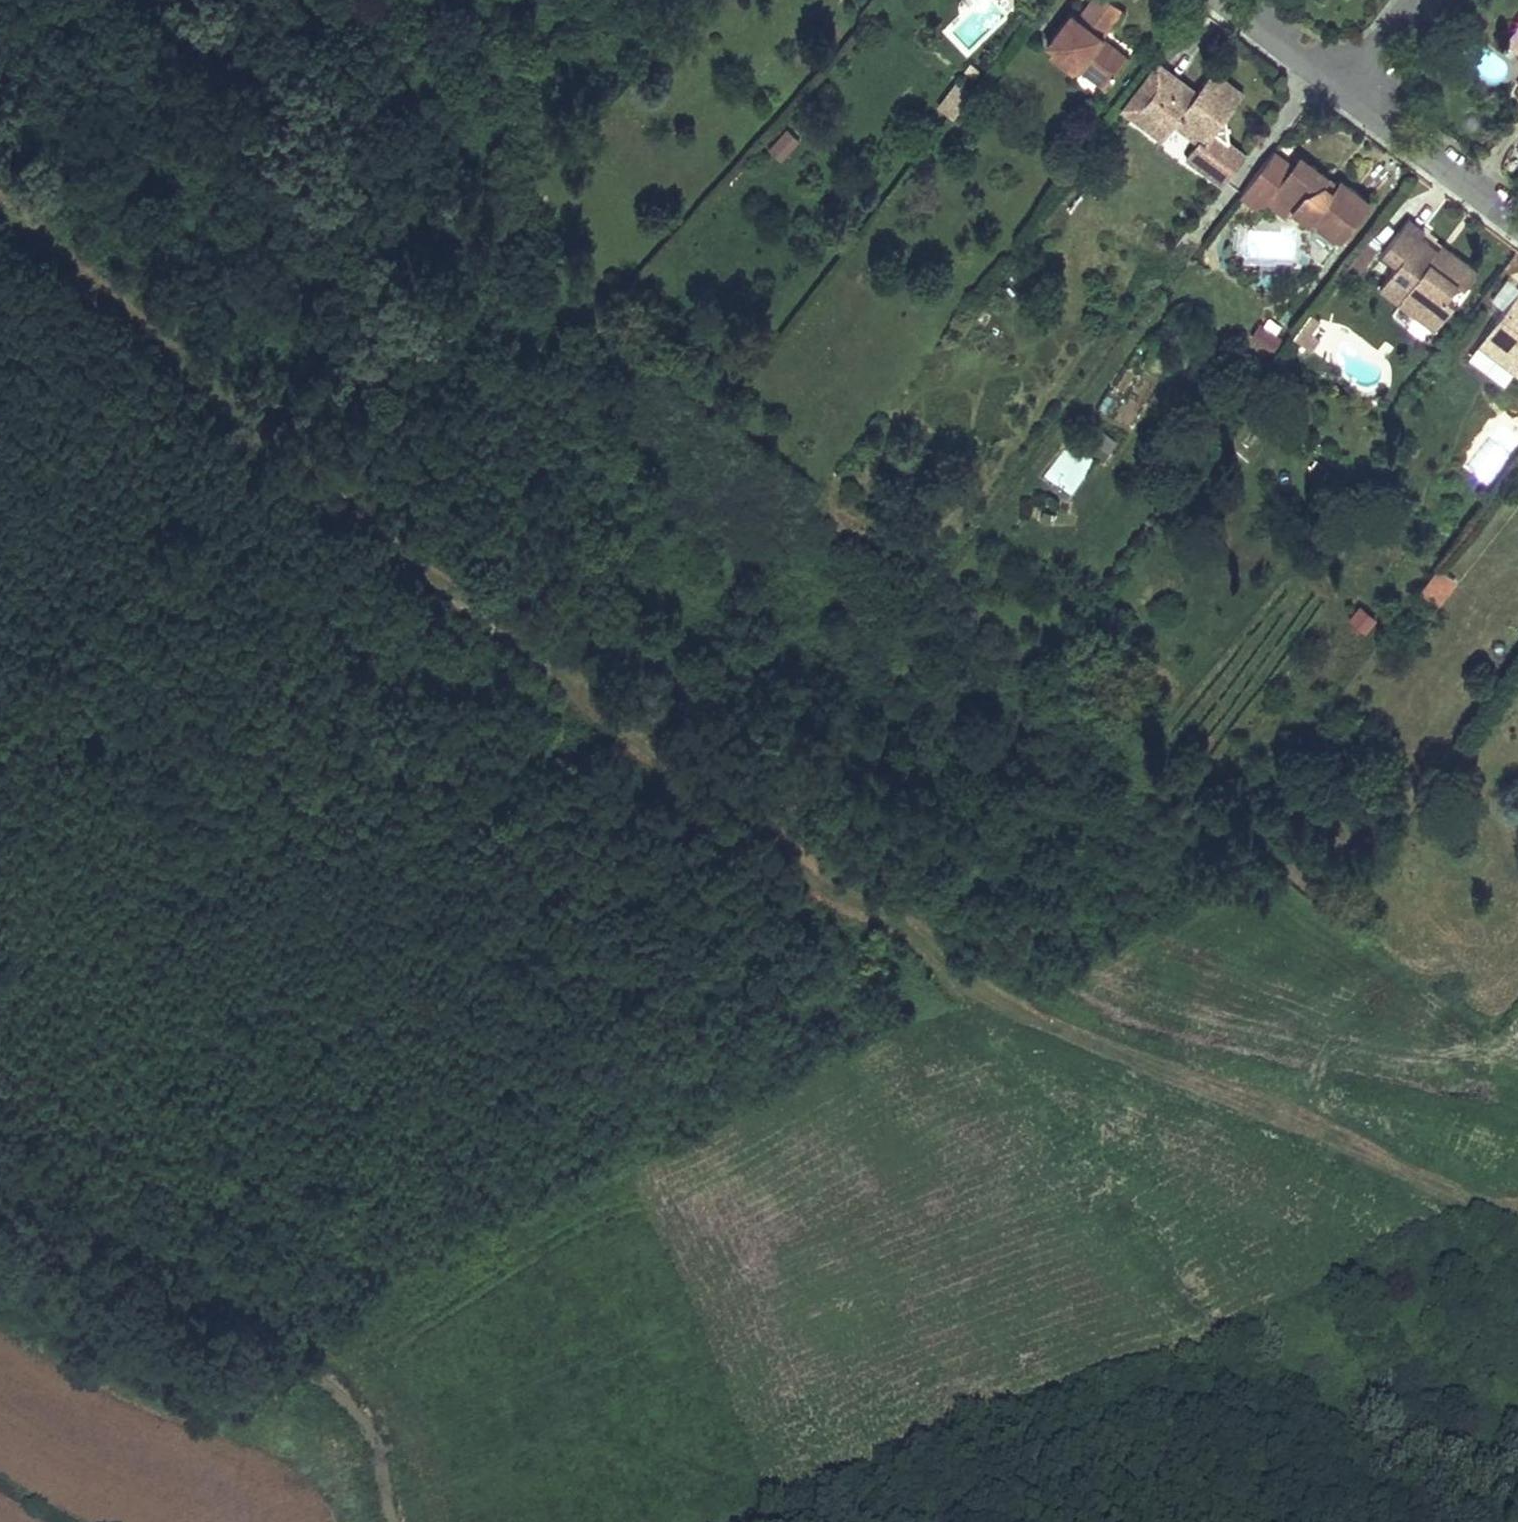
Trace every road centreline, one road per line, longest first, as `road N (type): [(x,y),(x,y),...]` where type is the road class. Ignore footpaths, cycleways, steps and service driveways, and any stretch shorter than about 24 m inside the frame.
road 1 (track): [(1517,1212),(1098,1045),(1010,1005),(869,912),(298,480),(0,202)]
road 2 (residential): [(1352,96),(1517,222)]
road 3 (residential): [(1225,0),(1352,96)]

